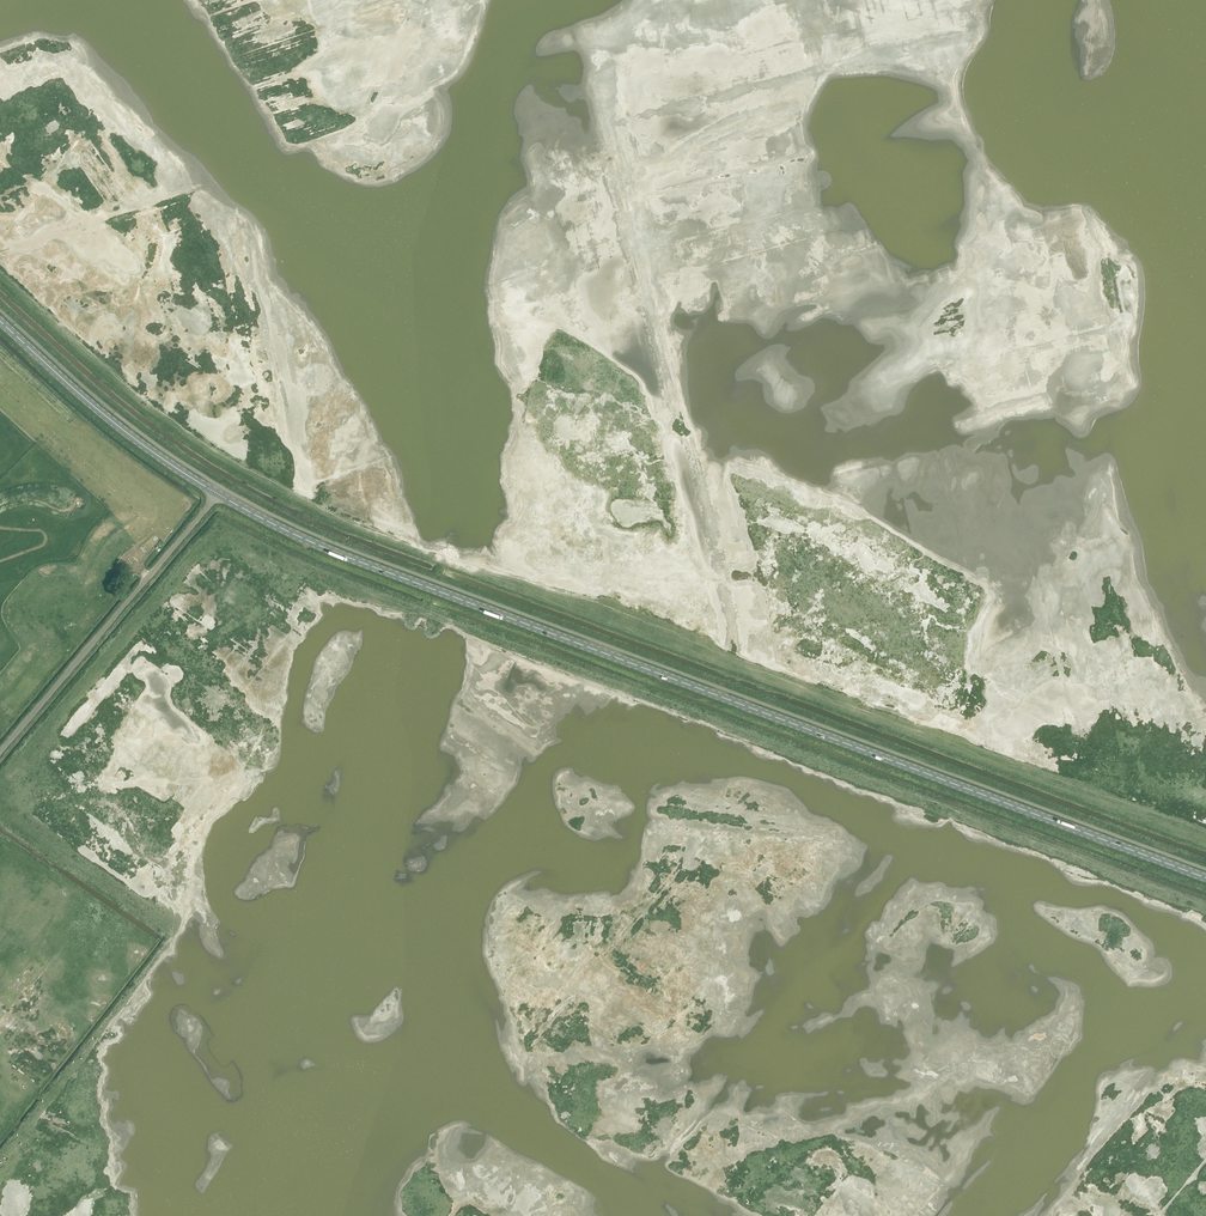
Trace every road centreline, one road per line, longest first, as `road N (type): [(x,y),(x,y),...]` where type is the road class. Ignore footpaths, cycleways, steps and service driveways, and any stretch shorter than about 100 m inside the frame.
road 1 (primary): [(1205,878),(358,562),(217,493)]
road 2 (unclassified): [(0,751),(217,493)]
road 3 (primary): [(217,493),(106,417),(0,321)]

